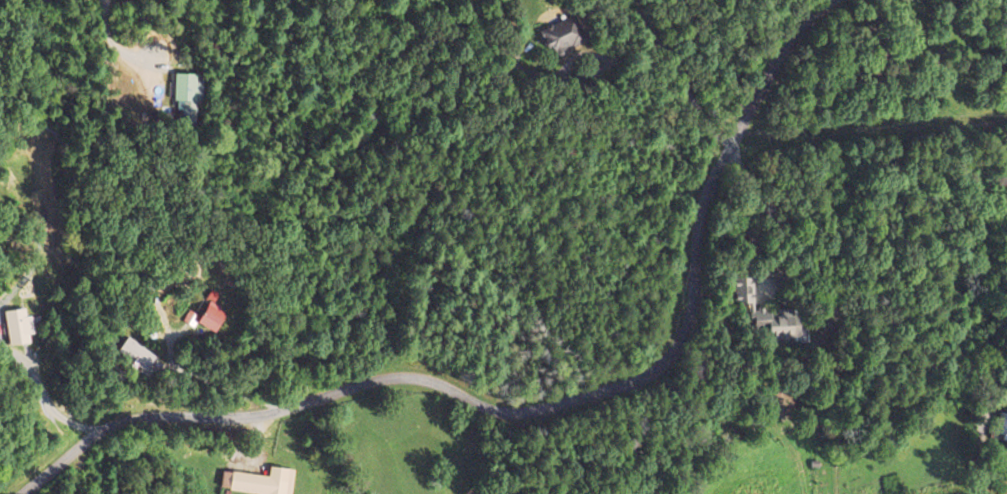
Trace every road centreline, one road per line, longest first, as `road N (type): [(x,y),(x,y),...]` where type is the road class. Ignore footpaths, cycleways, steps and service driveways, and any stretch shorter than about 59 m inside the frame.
road 1 (residential): [(831,0),(792,41),(738,124),(702,214),(687,320),(655,363),(616,383),(525,407),(478,403),(431,380),(383,377),(266,411),(121,417),(19,493)]

